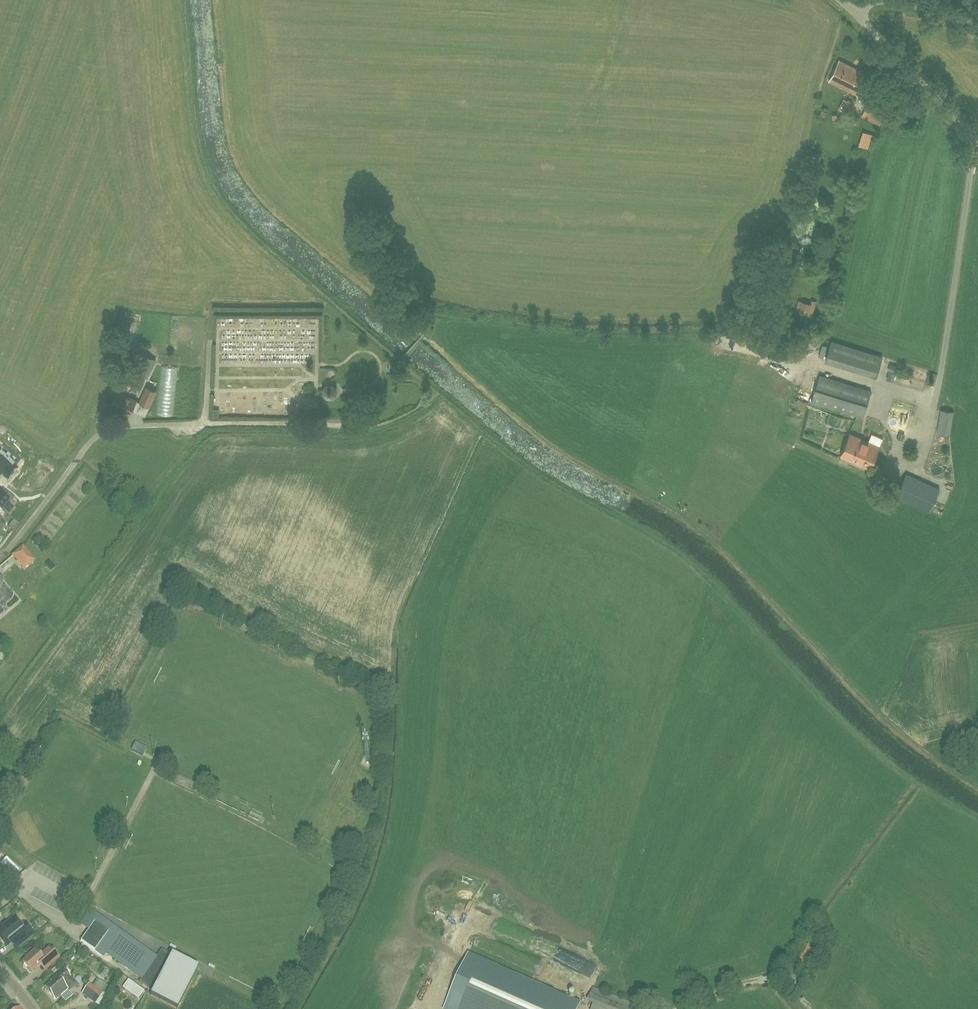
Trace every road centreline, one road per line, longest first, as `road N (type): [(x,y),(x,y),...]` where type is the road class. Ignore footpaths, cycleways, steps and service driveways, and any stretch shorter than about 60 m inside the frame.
road 1 (residential): [(0,557),(94,439),(111,429),(354,427)]
road 2 (unclassified): [(977,142),(851,7)]
road 3 (unclassified): [(977,25),(889,2),(851,7)]

